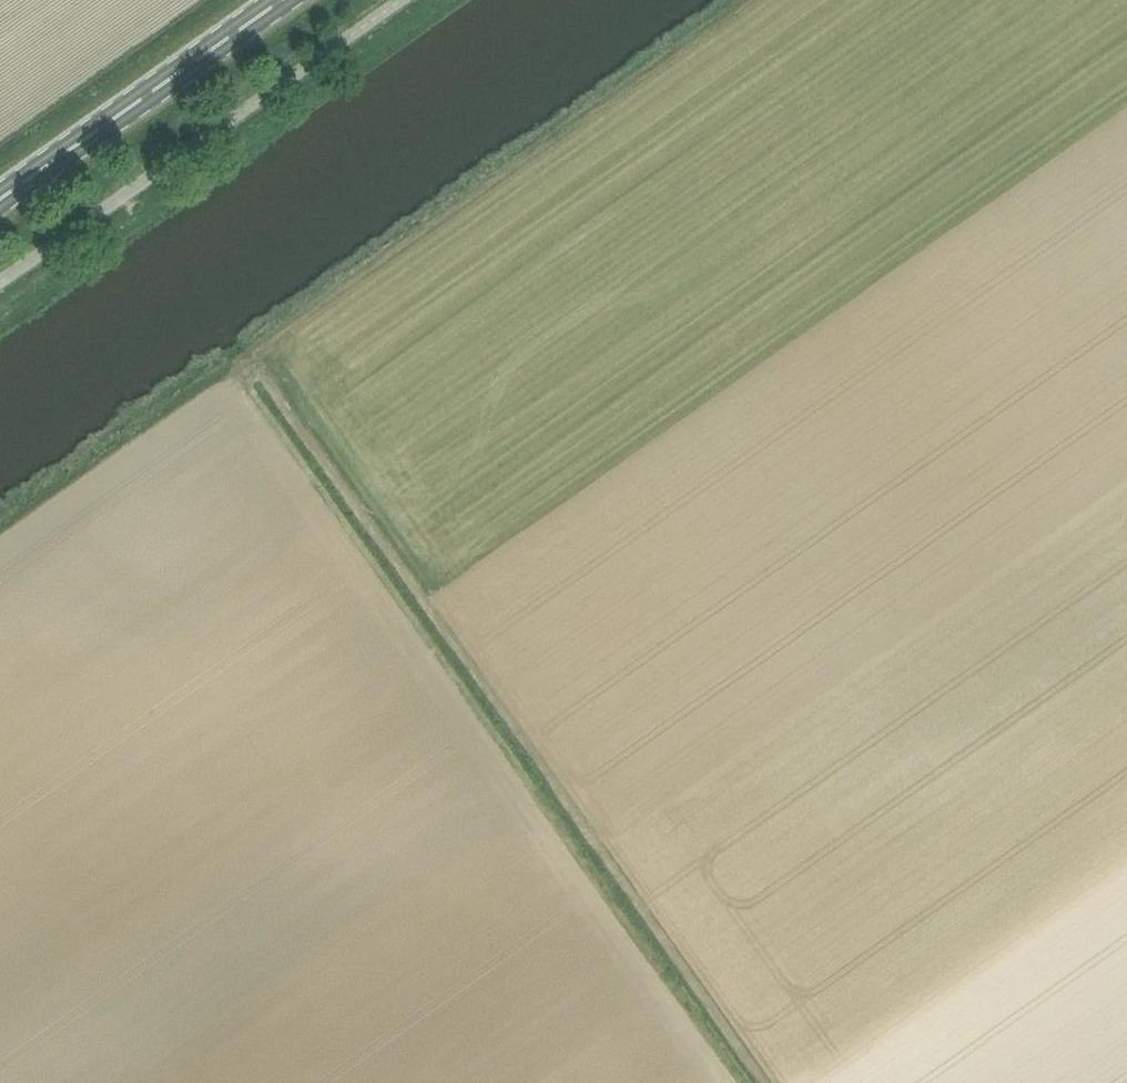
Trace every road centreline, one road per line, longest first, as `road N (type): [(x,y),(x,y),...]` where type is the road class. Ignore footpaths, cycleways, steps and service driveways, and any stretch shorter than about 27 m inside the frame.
road 1 (primary): [(0,201),(284,0)]

